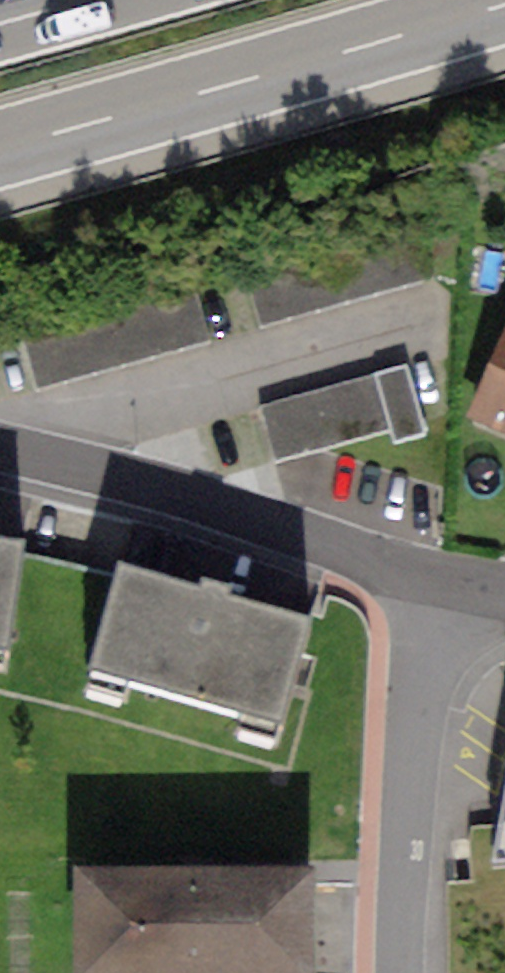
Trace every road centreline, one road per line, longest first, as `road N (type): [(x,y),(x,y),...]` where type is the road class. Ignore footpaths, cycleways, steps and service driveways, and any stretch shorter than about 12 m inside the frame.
road 1 (motorway): [(0,148),(504,4)]
road 2 (residential): [(0,461),(426,578)]
road 3 (residential): [(403,972),(400,889),(426,578)]

